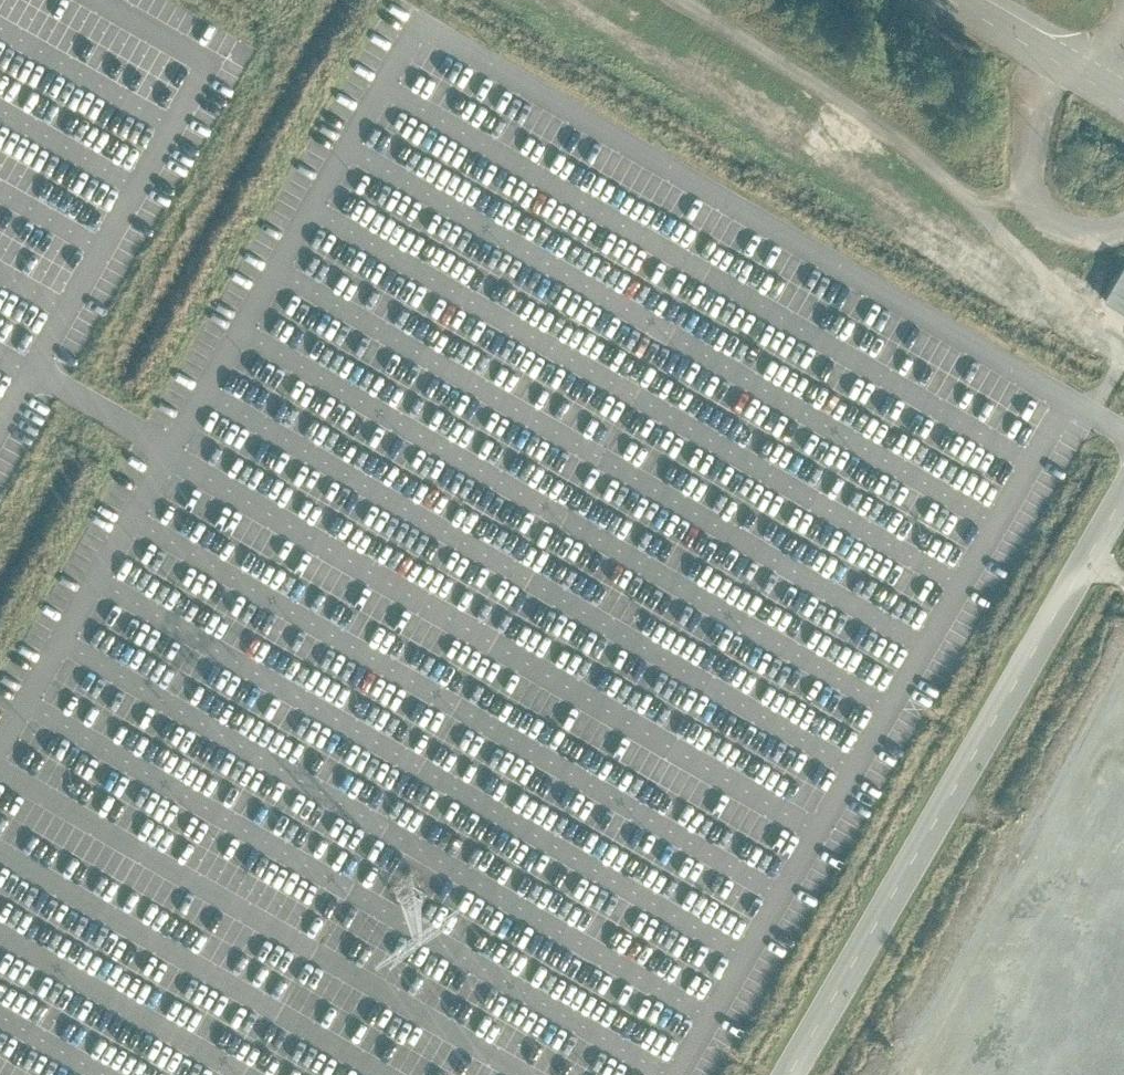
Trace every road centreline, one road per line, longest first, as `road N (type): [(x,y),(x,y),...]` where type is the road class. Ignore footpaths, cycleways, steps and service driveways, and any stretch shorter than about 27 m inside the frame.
road 1 (residential): [(789,1074),(1123,499)]
road 2 (track): [(1123,337),(1066,295),(895,136),(685,0)]
road 3 (residential): [(950,0),(1123,100)]

